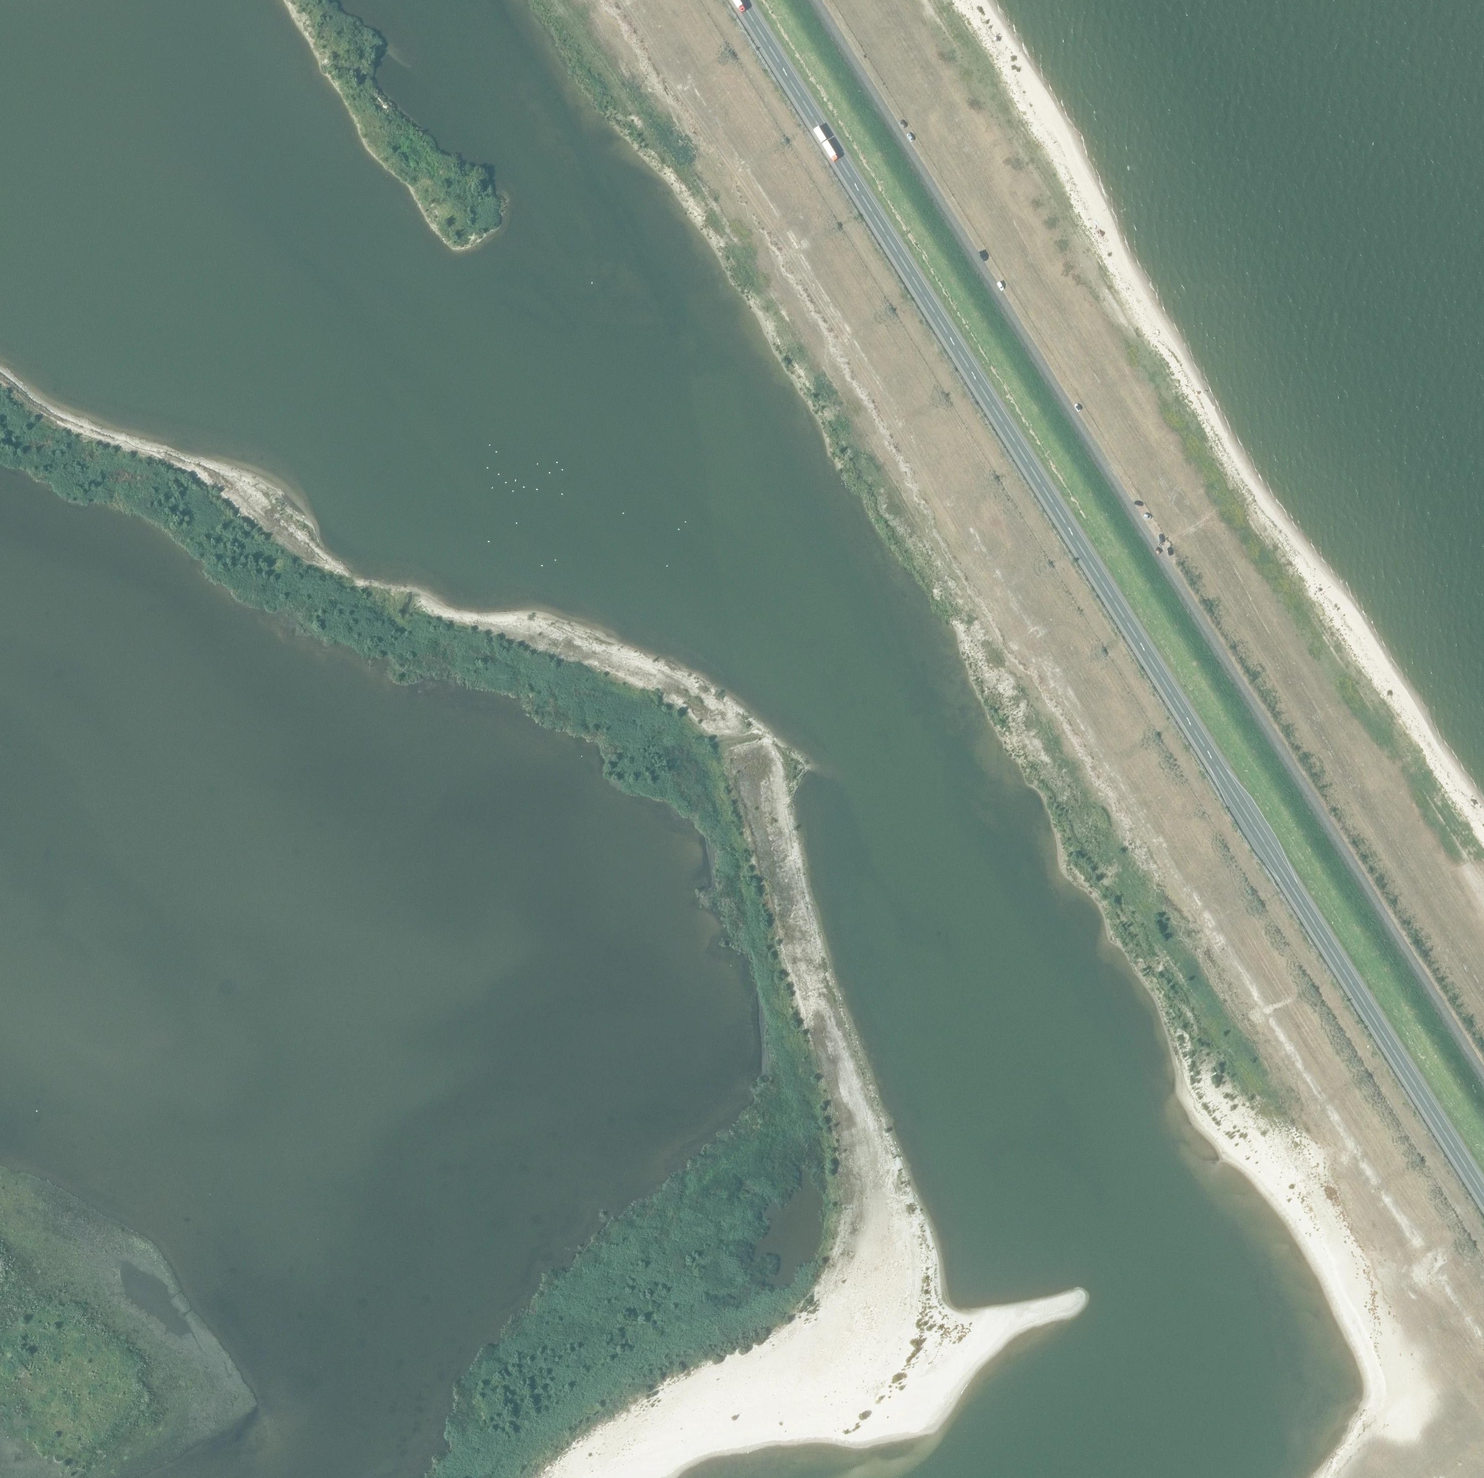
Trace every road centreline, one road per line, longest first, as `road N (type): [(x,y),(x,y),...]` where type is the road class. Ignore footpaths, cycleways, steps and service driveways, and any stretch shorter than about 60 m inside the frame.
road 1 (trunk): [(1483,1196),(740,0)]

